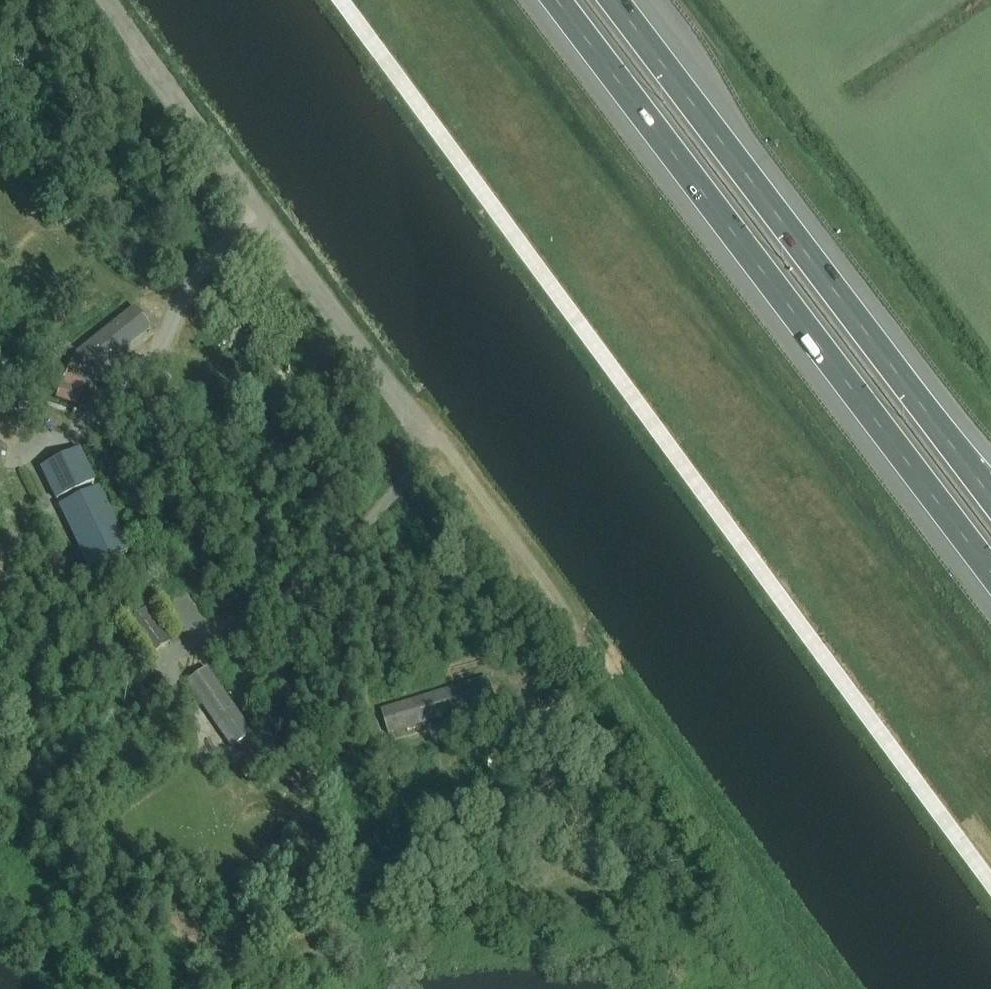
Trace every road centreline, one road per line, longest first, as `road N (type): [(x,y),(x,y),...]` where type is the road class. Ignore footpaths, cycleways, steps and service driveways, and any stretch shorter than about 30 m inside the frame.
road 1 (motorway): [(553,0),(990,576)]
road 2 (motorway): [(990,496),(621,0)]
road 3 (track): [(116,0),(430,430)]
road 4 (track): [(430,430),(411,478),(321,574),(170,656)]
road 5 (track): [(262,203),(188,291),(161,348),(68,434),(23,454)]
road 6 (track): [(430,430),(569,620),(575,646),(551,665),(534,697)]

